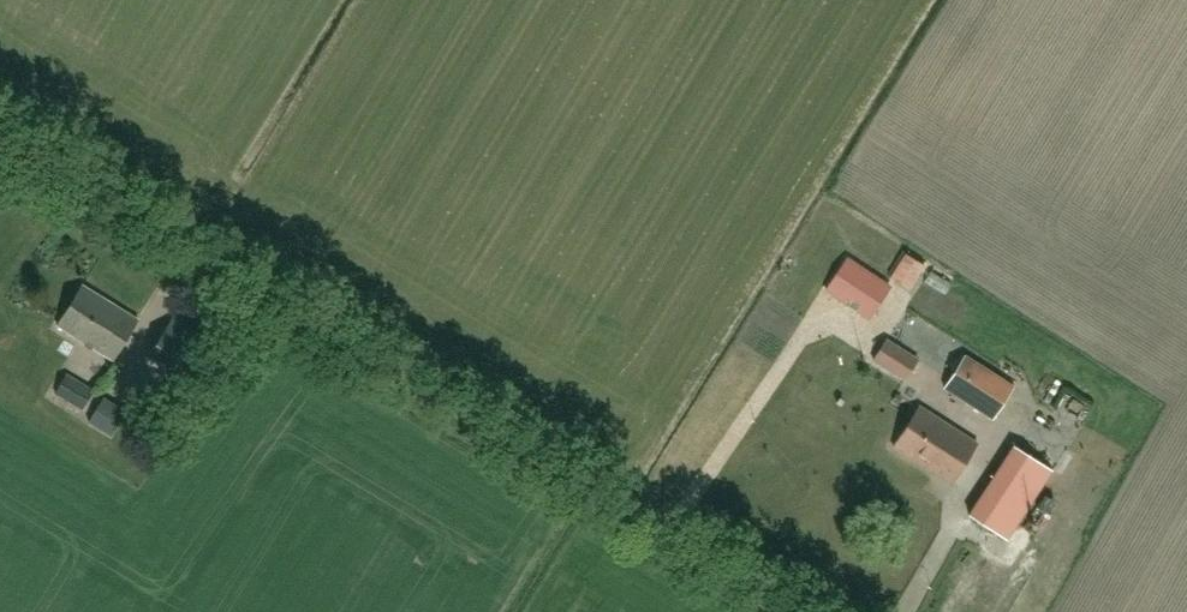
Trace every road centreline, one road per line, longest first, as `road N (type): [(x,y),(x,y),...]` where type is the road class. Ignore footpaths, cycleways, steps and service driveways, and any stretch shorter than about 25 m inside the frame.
road 1 (unclassified): [(797,611),(0,130)]

